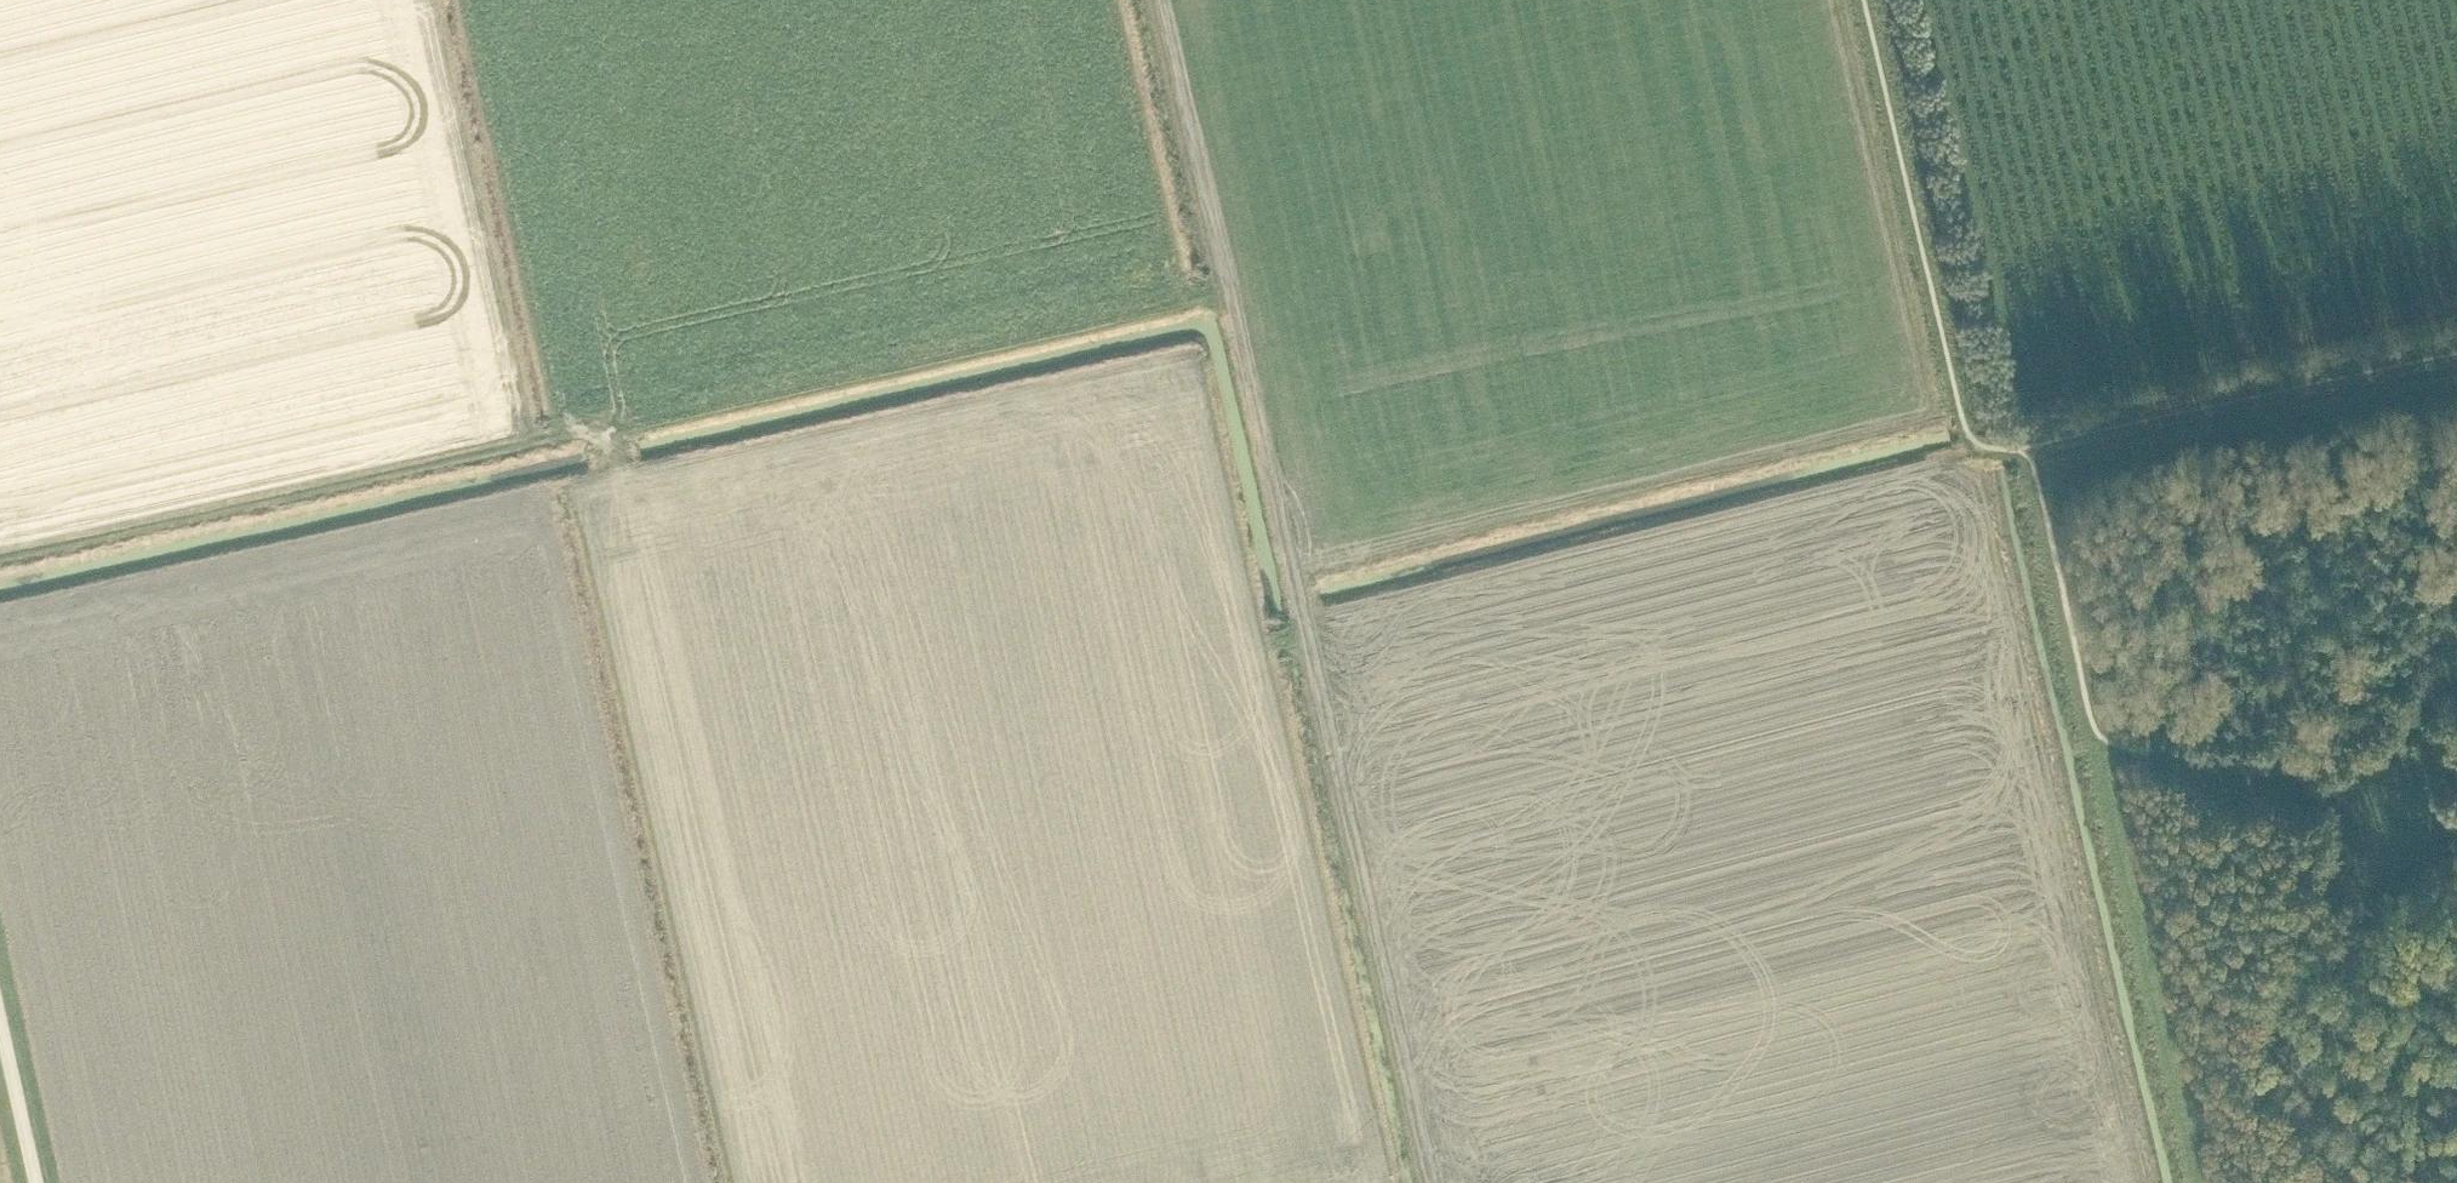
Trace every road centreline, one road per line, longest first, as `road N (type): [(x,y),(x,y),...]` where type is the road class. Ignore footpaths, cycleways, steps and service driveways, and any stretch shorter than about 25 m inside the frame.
road 1 (unclassified): [(38,1182),(0,1015)]

